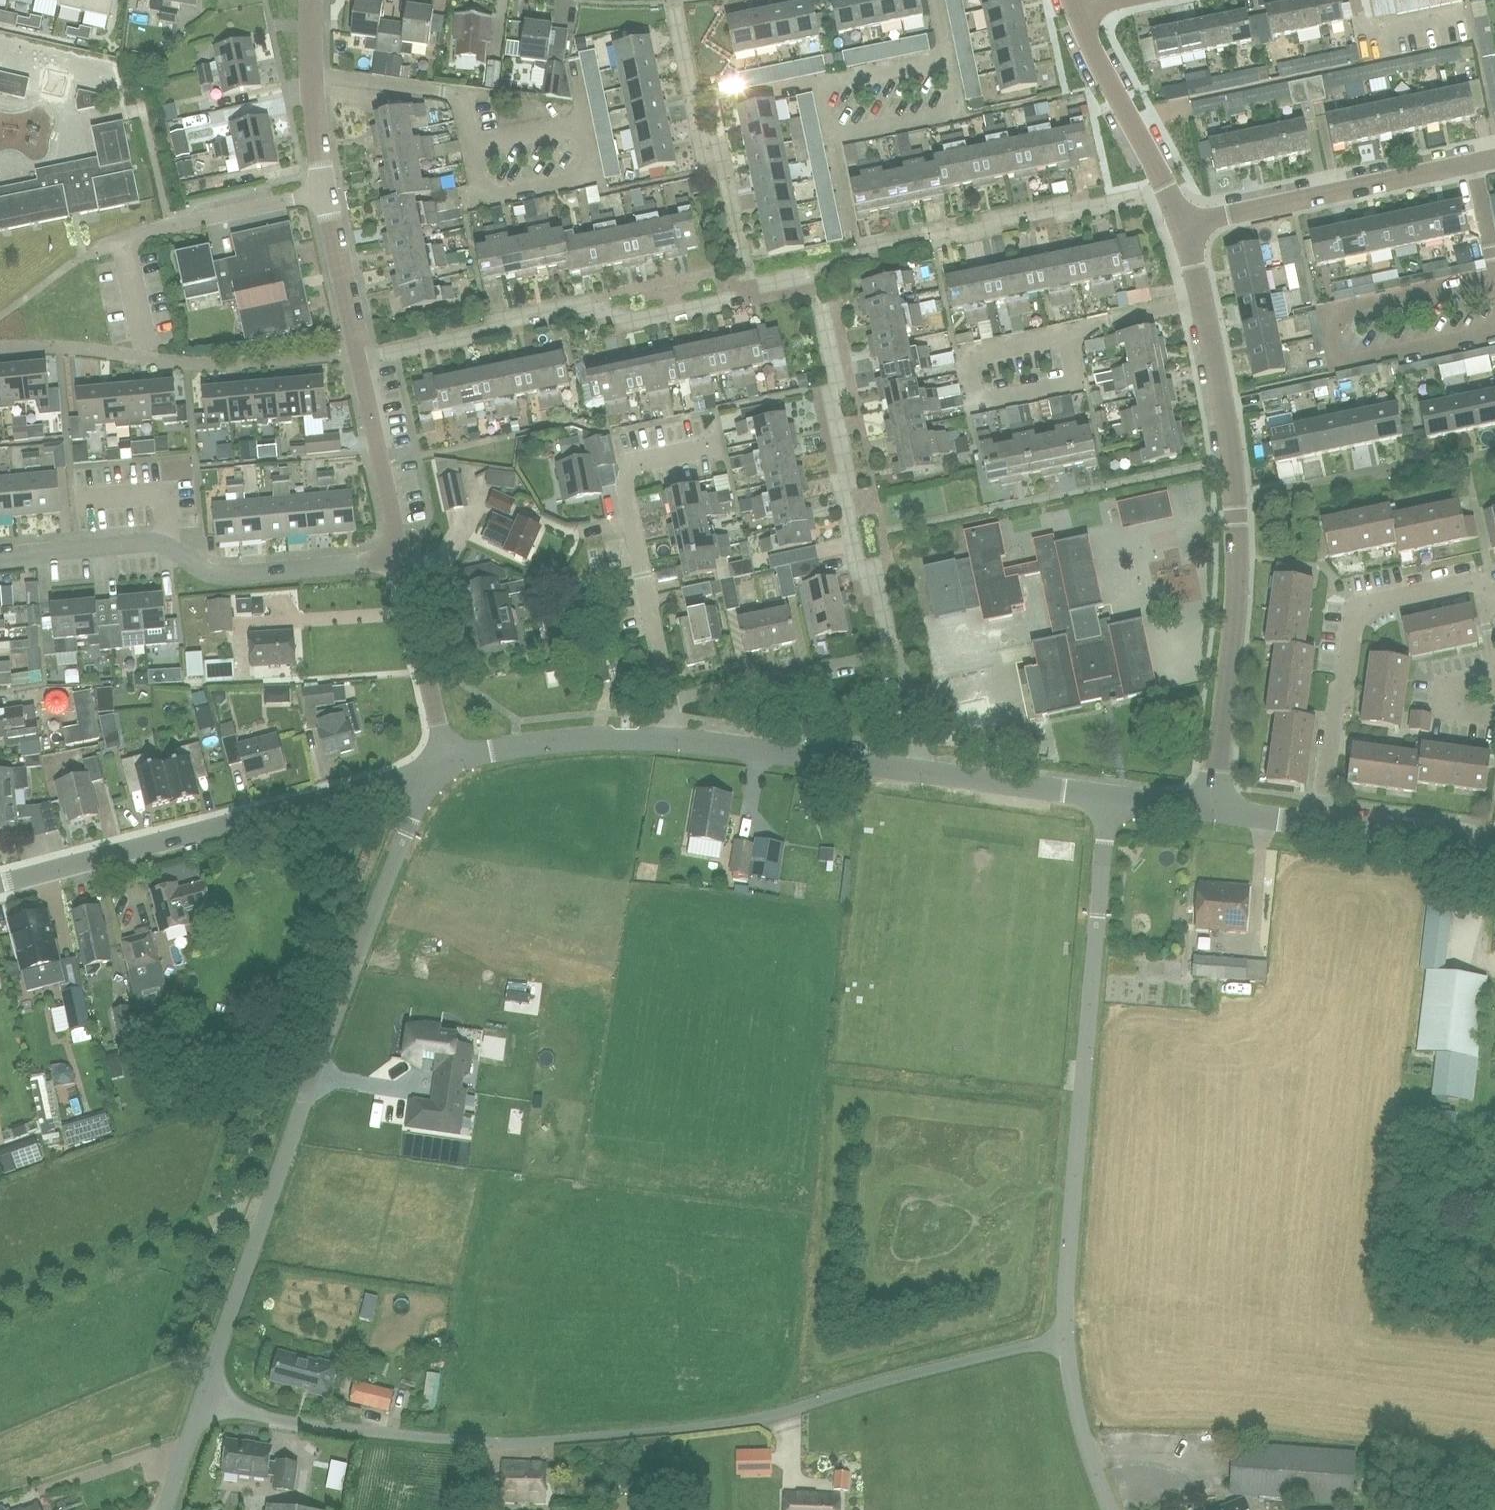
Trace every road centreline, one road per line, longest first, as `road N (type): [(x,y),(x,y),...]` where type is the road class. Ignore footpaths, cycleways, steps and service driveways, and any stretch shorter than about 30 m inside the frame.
road 1 (unclassified): [(199,1402),(418,1439),(528,1445),(676,1435),(1065,1338)]
road 2 (unclassified): [(199,1402),(330,1028),(442,762)]
road 3 (residential): [(1212,809),(1237,577),(1235,514),(1184,225)]
road 4 (residential): [(401,558),(322,189),(310,0)]
road 5 (unclassified): [(1065,1338),(1109,797)]
road 6 (tertiary): [(442,762),(0,882)]
road 7 (residential): [(401,558),(227,573),(149,543),(0,557)]
road 8 (residential): [(1320,824),(1355,609),(1470,582),(1494,599)]
road 9 (residential): [(926,772),(898,653),(669,702)]
road 10 (residential): [(1184,225),(1472,161)]
road 11 (tertiary): [(926,772),(677,739)]
road 12 (residential): [(669,702),(619,469)]
road 13 (residential): [(1184,225),(1074,14)]
road 14 (tertiary): [(677,739),(550,742),(442,762)]
road 15 (residential): [(442,762),(401,558)]
road 16 (tertiary): [(1109,797),(926,772)]
road 17 (unclassified): [(1108,1509),(1076,1415),(1065,1338)]
road 18 (tertiary): [(1494,849),(1320,824)]

